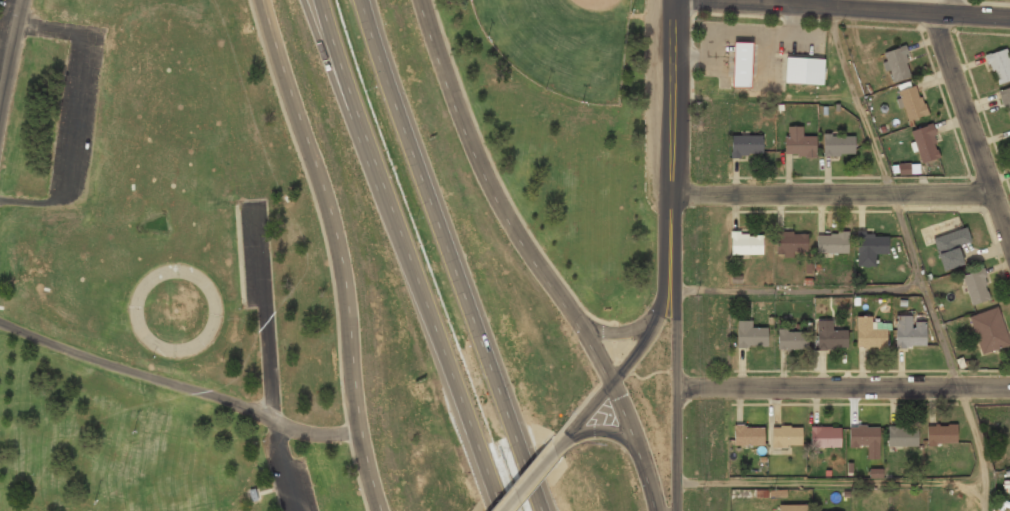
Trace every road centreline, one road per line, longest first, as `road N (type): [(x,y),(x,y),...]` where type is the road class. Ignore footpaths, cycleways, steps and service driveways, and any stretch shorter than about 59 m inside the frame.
road 1 (secondary): [(654,510),(610,382),(474,160),(417,0)]
road 2 (motorway): [(541,510),(362,0)]
road 3 (motorway): [(321,0),(498,510)]
road 4 (secondary): [(257,0),(332,234),(355,432),(375,510)]
road 5 (residential): [(675,389),(1009,389)]
road 6 (residential): [(669,195),(992,195)]
road 7 (tertiary): [(670,510),(669,230)]
road 8 (tertiary): [(669,230),(652,322),(556,447)]
road 9 (residential): [(686,0),(932,15)]
road 10 (residential): [(1009,247),(932,15)]
road 11 (tertiary): [(670,0),(669,230)]
road 12 (motorway): [(303,0),(355,117)]

